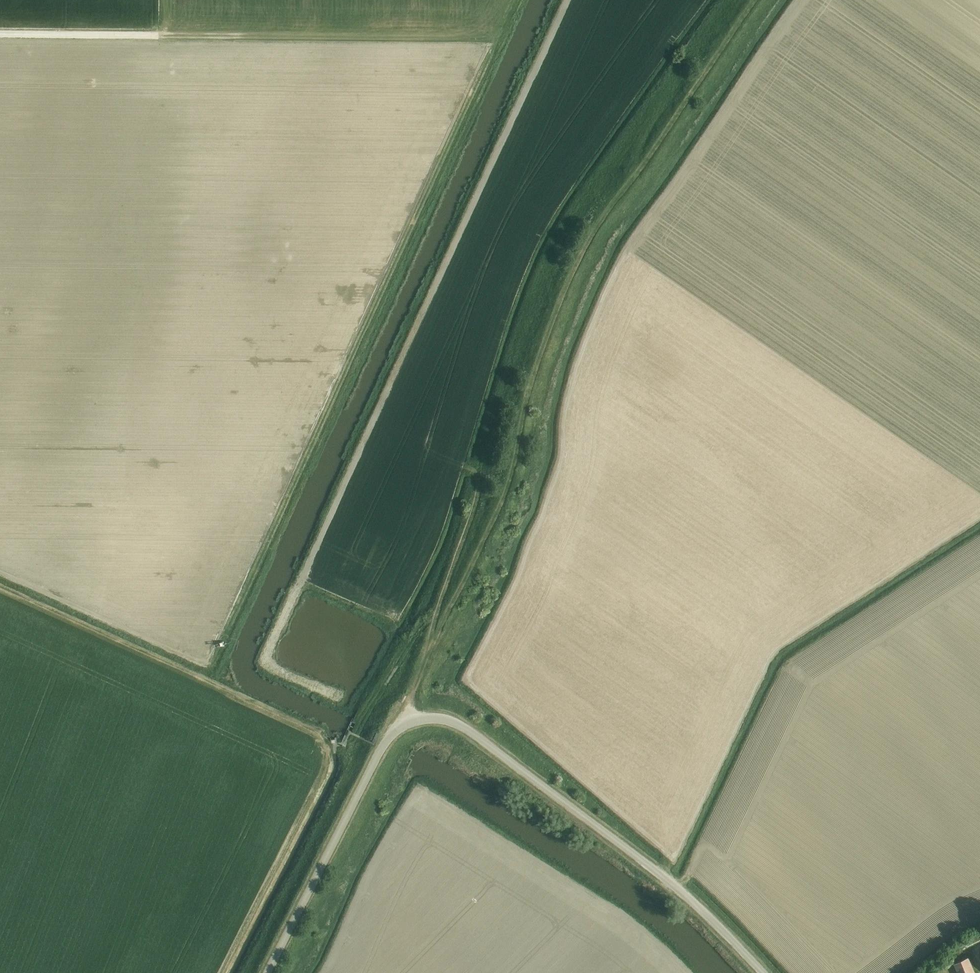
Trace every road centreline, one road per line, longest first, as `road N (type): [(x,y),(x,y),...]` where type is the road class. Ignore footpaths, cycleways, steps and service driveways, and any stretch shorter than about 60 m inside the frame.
road 1 (track): [(755,0),(710,55),(640,172),(581,244),(525,387),(503,501),(398,727)]
road 2 (tertiary): [(763,972),(661,873),(466,727),(430,716),(398,727)]
road 3 (tertiary): [(268,972),(398,727)]
road 4 (track): [(426,662),(478,491),(461,468)]
road 5 (unclassified): [(0,37),(154,40)]

